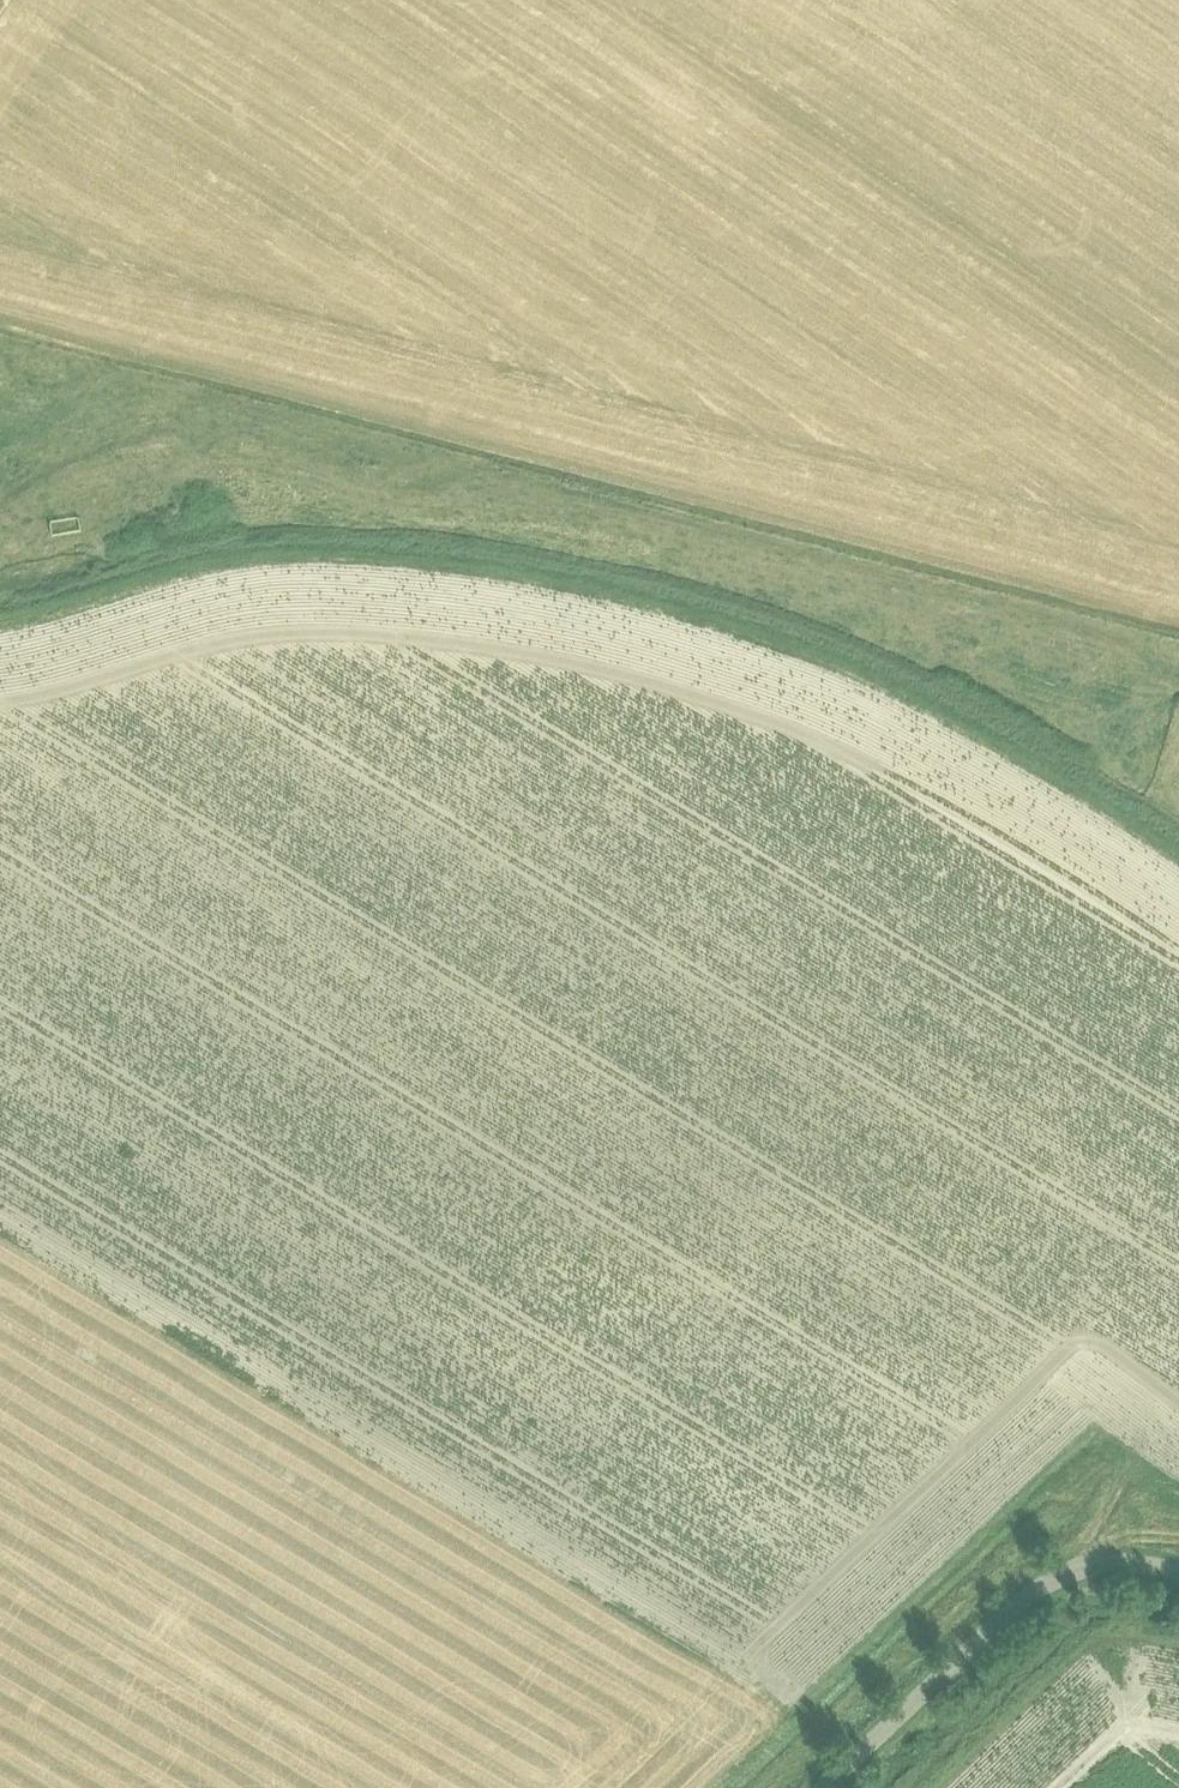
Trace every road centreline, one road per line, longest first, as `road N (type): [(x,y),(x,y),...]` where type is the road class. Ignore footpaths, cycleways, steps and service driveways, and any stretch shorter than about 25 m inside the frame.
road 1 (track): [(1178,1574),(1106,1560),(1044,1580),(825,1787)]

